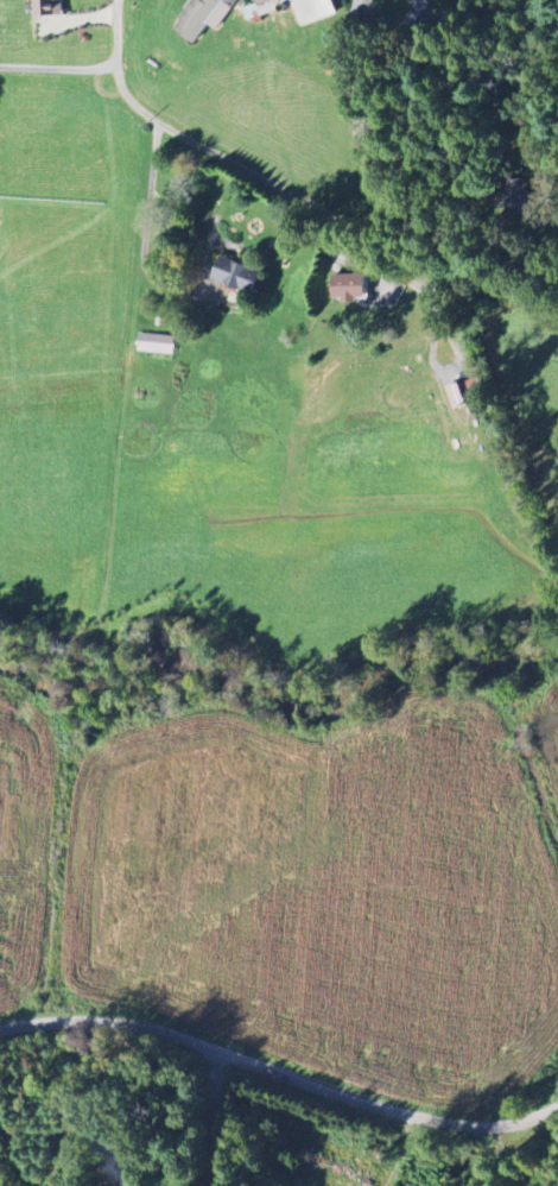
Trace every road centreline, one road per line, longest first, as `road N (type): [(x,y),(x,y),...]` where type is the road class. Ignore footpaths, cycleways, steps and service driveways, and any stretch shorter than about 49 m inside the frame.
road 1 (residential): [(557,1099),(493,1123),(456,1127),(355,1100),(150,1023),(75,1016),(0,1030)]
road 2 (residential): [(122,0),(125,86),(148,114),(280,182),(336,200)]
road 3 (residential): [(366,0),(418,57),(490,77),(557,154)]
road 4 (residential): [(218,1051),(215,1185)]

